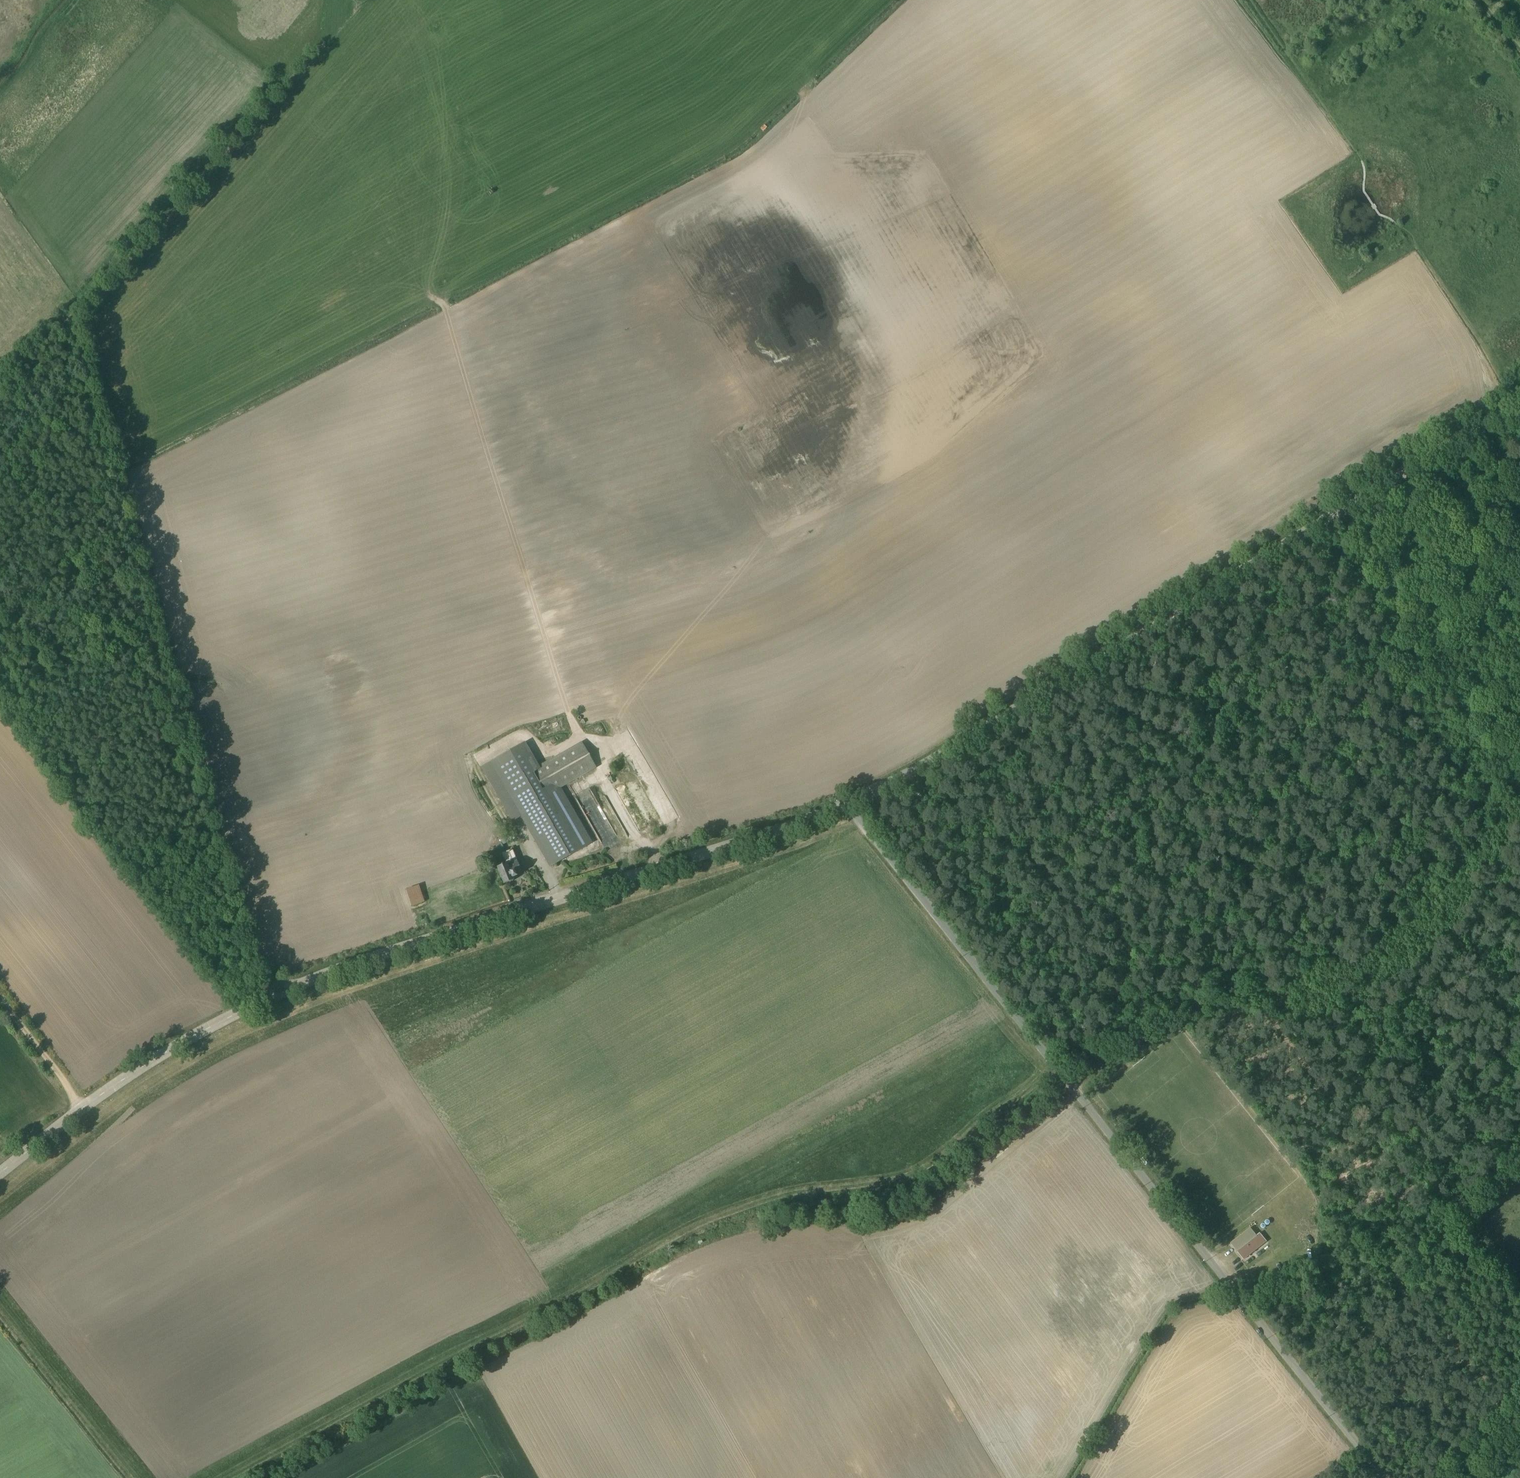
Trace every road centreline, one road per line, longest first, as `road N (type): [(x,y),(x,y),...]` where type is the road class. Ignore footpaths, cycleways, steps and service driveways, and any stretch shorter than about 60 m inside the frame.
road 1 (tertiary): [(0,1173),(160,1056),(310,980),(845,805)]
road 2 (unclassified): [(845,805),(1385,1477)]
road 3 (tertiary): [(845,805),(902,778),(1519,400)]
road 4 (track): [(0,390),(274,91)]
road 5 (track): [(1265,998),(1198,1009),(1068,1082)]
road 6 (track): [(83,1109),(0,999)]

